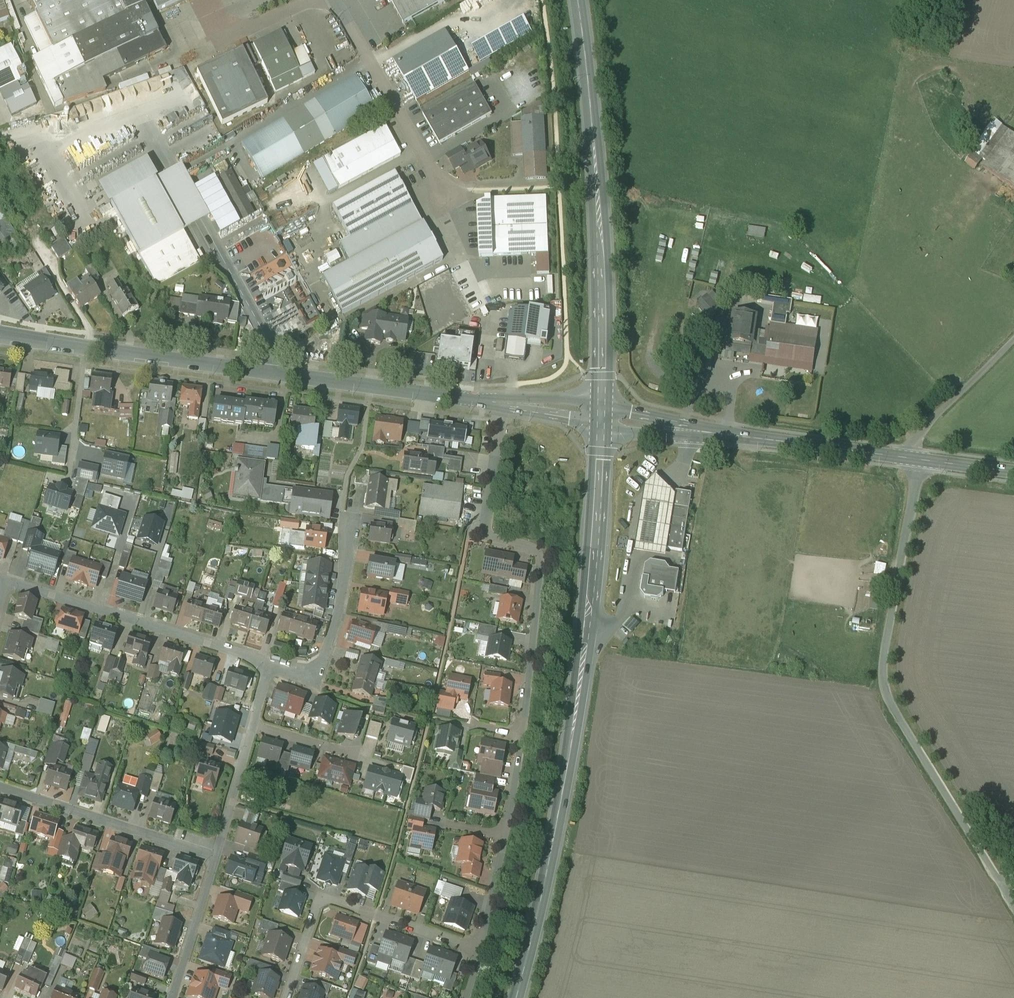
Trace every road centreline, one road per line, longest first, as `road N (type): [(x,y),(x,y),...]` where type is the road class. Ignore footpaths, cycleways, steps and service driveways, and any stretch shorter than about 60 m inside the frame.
road 1 (primary): [(517,997),(575,717),(604,413)]
road 2 (tertiary): [(0,335),(502,404)]
road 3 (unclassified): [(1013,912),(886,694),(884,649),(920,460)]
road 4 (primary): [(604,413),(601,215),(579,0)]
road 5 (residential): [(502,404),(486,532),(532,548),(540,566),(522,736)]
road 6 (secondary): [(604,413),(920,460)]
road 7 (residential): [(8,581),(271,666)]
road 8 (residential): [(480,951),(321,899),(286,997)]
road 9 (residential): [(0,786),(216,857)]
road 10 (residential): [(444,192),(335,0)]
road 11 (residential): [(216,857),(271,666)]
road 12 (residential): [(271,666),(304,672),(322,664),(349,525)]
road 13 (residential): [(171,997),(216,857)]

